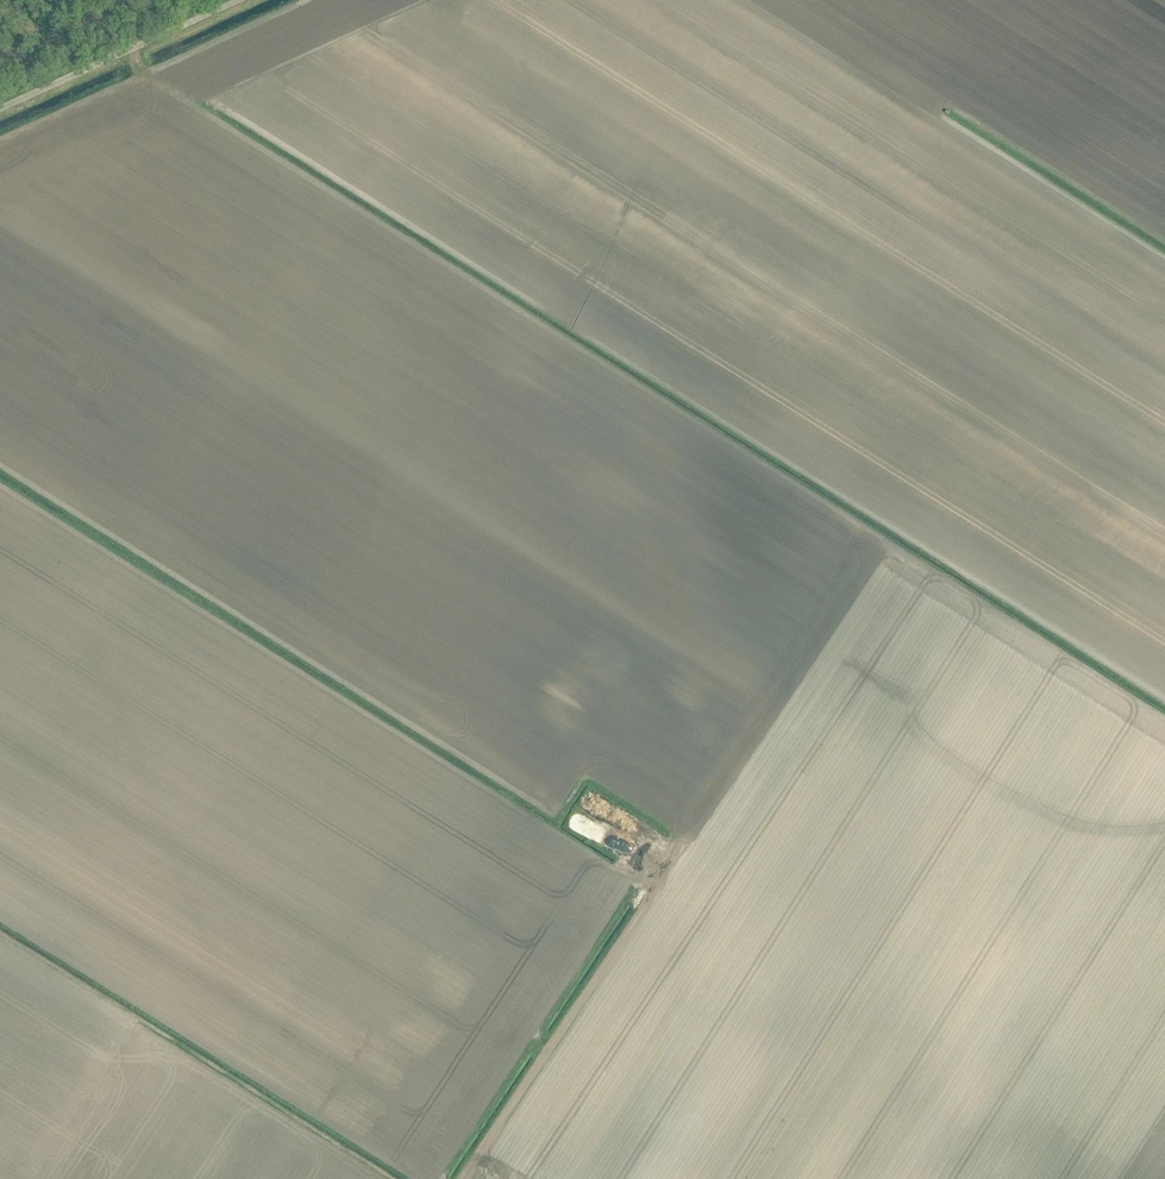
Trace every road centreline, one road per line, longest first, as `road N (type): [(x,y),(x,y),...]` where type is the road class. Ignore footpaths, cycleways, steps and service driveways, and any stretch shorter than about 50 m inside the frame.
road 1 (track): [(462,1178),(667,871)]

